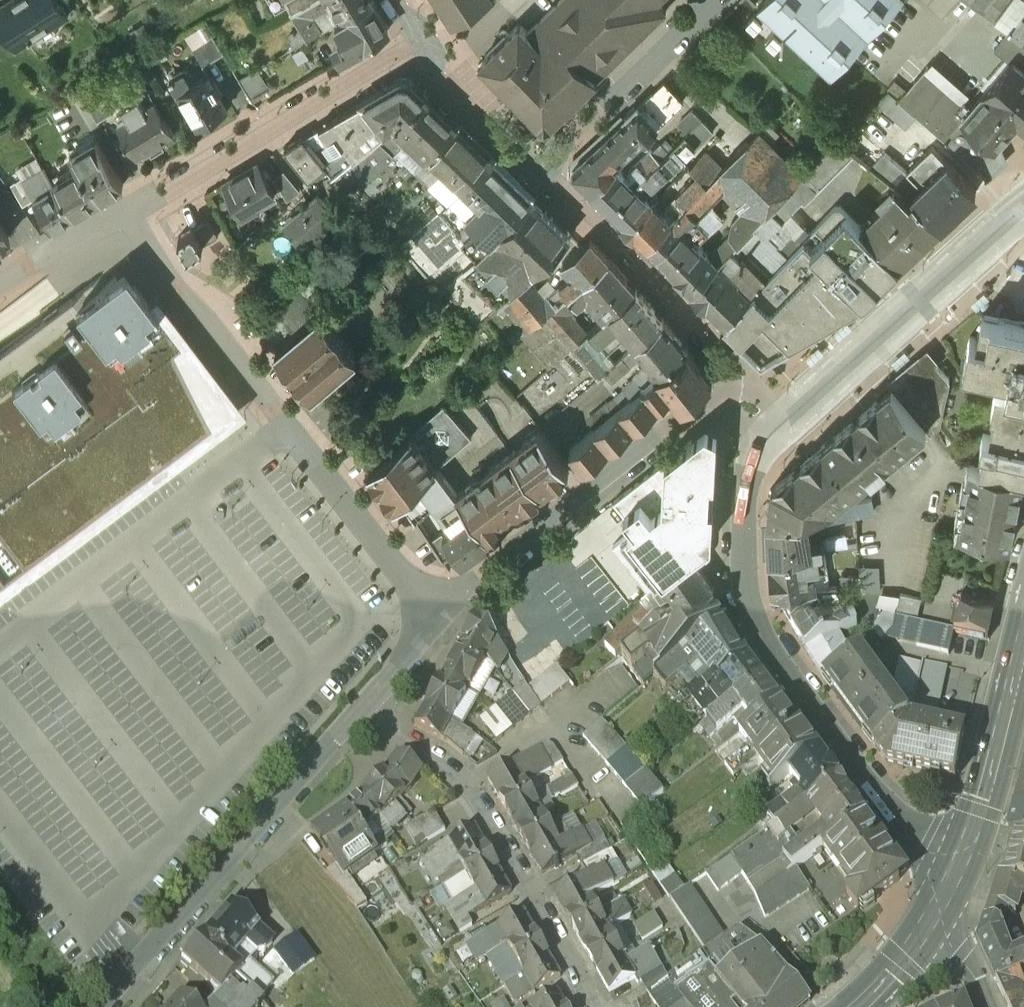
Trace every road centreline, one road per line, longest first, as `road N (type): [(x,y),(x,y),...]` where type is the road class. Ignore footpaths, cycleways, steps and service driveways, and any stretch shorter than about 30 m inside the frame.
road 1 (residential): [(771,432),(750,469),(745,515),(755,624),(941,901)]
road 2 (residential): [(355,716),(96,1006)]
road 3 (residential): [(355,716),(420,744),(478,792),(586,1006)]
road 4 (residential): [(725,381),(428,621)]
road 5 (residential): [(122,216),(425,44)]
road 6 (residential): [(771,432),(1023,209)]
road 7 (secondary): [(941,901),(986,788),(1023,631)]
road 8 (residential): [(541,167),(725,381)]
road 9 (residential): [(274,412),(428,621)]
road 10 (residential): [(122,216),(274,412)]
road 11 (residential): [(541,167),(700,0)]
road 12 (residential): [(425,44),(541,167)]
road 13 (secondary): [(855,1006),(903,958),(941,901)]
road 14 (residential): [(428,621),(355,716)]

